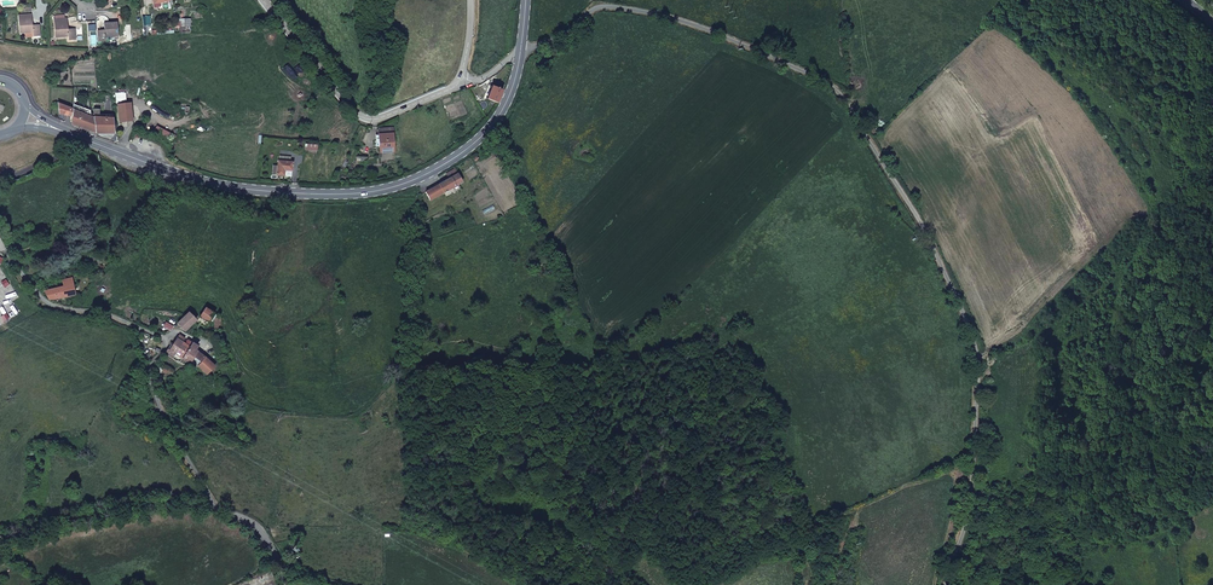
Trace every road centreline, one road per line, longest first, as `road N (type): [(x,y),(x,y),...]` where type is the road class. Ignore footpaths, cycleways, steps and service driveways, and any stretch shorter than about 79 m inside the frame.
road 1 (residential): [(521,51),(599,8),(641,11),(735,41),(825,81),(846,100),(919,221),(973,340),(968,515),(944,584)]
road 2 (primary): [(65,133),(233,188),(365,193),(402,186),(475,144),(508,101),(521,51)]
road 3 (track): [(0,244),(50,304),(163,338),(150,367),(156,398),(217,510)]
road 4 (unclassified): [(0,540),(153,505),(217,510),(260,529),(282,584)]
road 5 (unclassified): [(262,0),(368,120),(460,77)]

